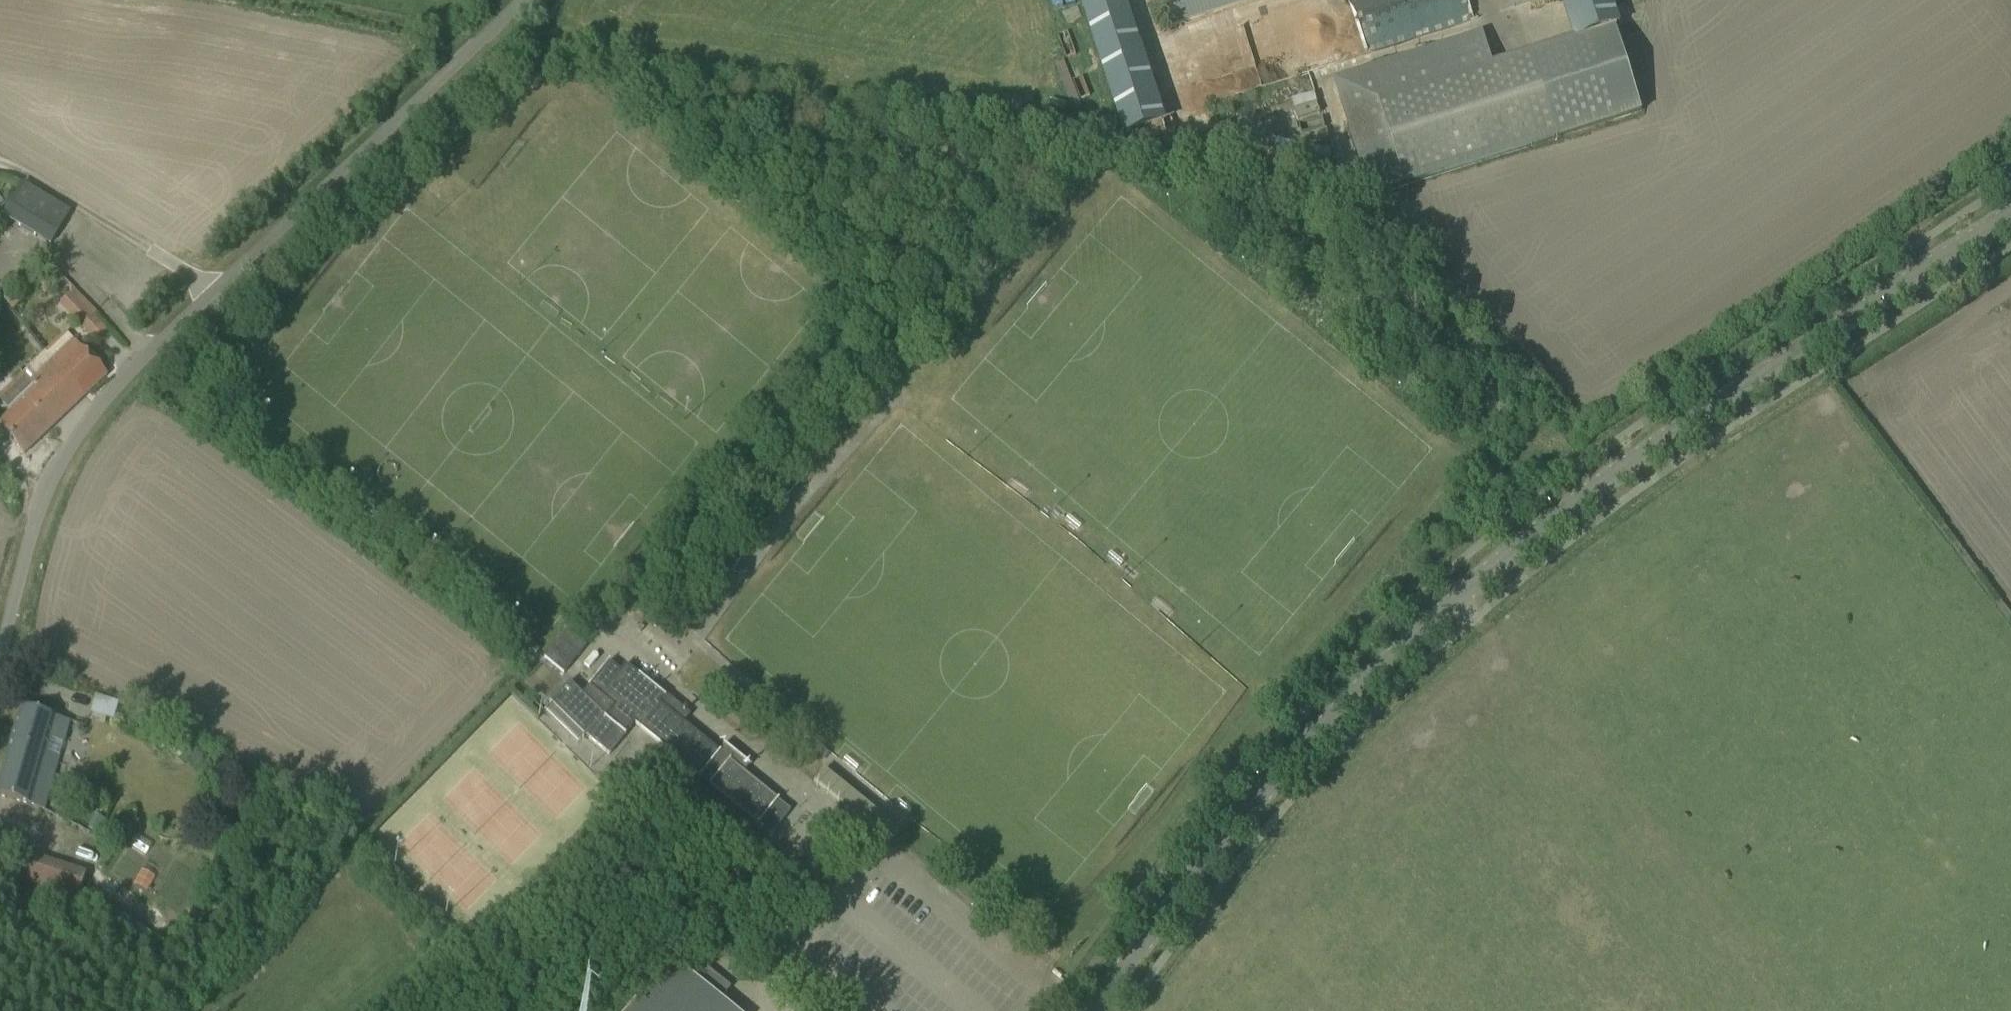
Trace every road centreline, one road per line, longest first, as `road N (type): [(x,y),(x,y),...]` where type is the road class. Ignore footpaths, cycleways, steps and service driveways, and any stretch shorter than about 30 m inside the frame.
road 1 (tertiary): [(1086,1010),(1214,833),(1362,672),(1545,511),(2010,209)]
road 2 (unclassified): [(0,627),(19,537),(53,453),(94,386),(518,0)]

